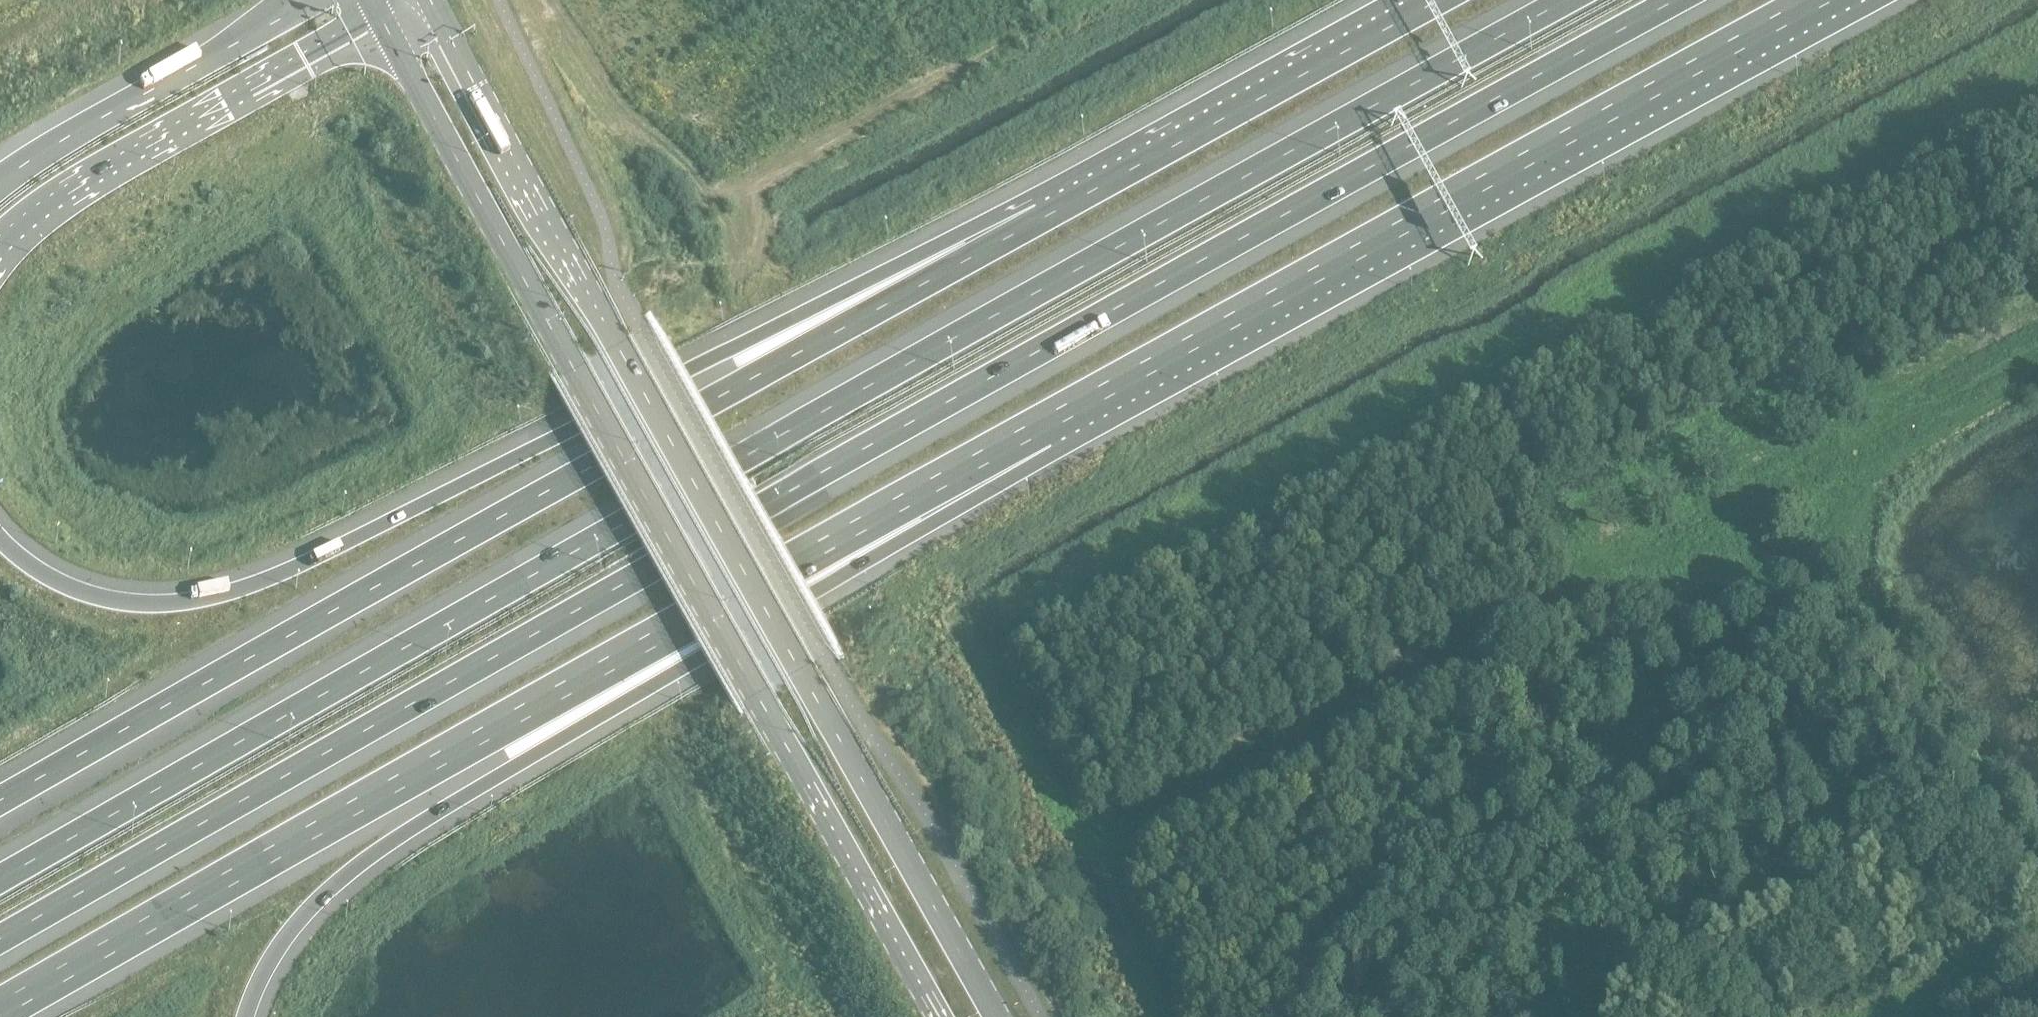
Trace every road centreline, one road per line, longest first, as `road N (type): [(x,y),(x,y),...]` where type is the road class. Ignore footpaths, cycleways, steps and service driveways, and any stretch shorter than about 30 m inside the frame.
road 1 (motorway): [(0,938),(1671,0)]
road 2 (motorway): [(1564,0),(0,878)]
road 3 (motorway): [(594,679),(1817,0)]
road 4 (motorway): [(1048,212),(0,802)]
road 5 (secondary): [(998,1016),(433,0)]
road 6 (motorway): [(1048,212),(778,323),(333,549),(218,595),(147,604),(93,595),(41,576),(0,538)]
road 7 (secondary): [(382,18),(946,1016)]
road 8 (motorway): [(0,1013),(594,679)]
road 9 (motorway): [(245,1016),(278,946),(309,907),(594,679)]
road 10 (motorway): [(1440,0),(1048,212)]
road 11 (motorway): [(0,245),(99,169),(382,18)]
road 12 (motorway): [(319,0),(92,124),(0,184)]

